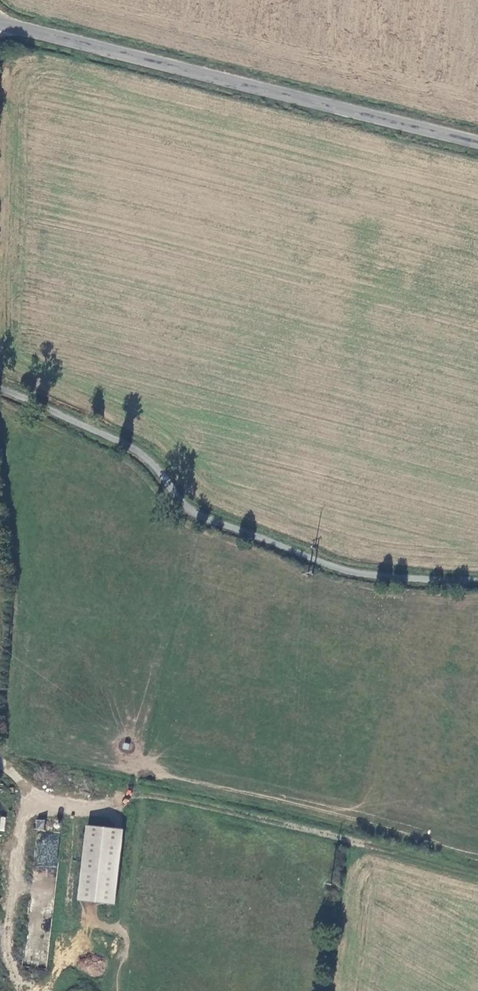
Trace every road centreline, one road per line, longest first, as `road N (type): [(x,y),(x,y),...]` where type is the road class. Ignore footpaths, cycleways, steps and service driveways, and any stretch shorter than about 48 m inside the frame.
road 1 (track): [(0,390),(151,460),(196,514),(350,572),(477,581)]
road 2 (tertiary): [(0,22),(477,141)]

